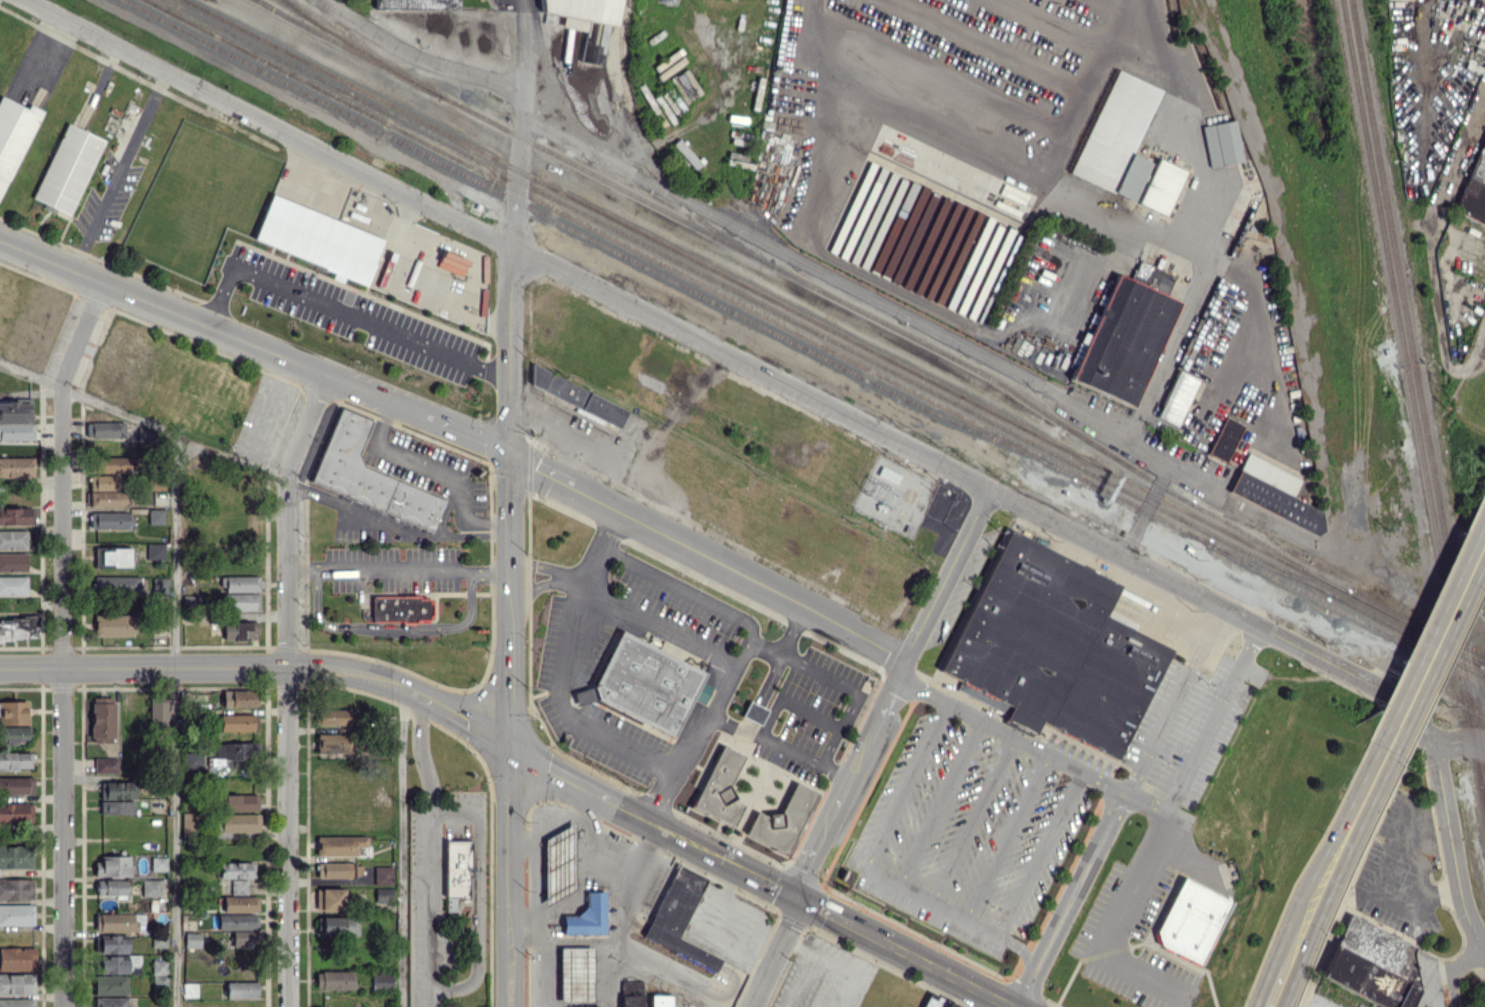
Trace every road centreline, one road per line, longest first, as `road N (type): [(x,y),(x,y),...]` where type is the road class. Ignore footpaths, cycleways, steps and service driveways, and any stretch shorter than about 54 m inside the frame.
road 1 (residential): [(520,119),(1062,395),(1167,465),(1333,557)]
road 2 (residential): [(61,384),(62,1006)]
road 3 (tertiary): [(0,242),(510,453)]
road 4 (residential): [(511,244),(22,0)]
road 5 (tertiary): [(990,489),(511,244)]
road 6 (tertiary): [(990,489),(1384,693),(1430,746)]
road 7 (residential): [(510,453),(882,646),(903,669)]
road 8 (secondary): [(402,688),(315,669),(0,669)]
road 9 (residential): [(289,1006),(287,669)]
road 10 (tertiary): [(509,748),(510,453)]
road 11 (tertiary): [(509,1006),(509,748)]
road 12 (residential): [(798,898),(903,669)]
road 13 (secondary): [(1484,523),(1380,749)]
road 14 (secondary): [(1380,749),(1284,968)]
road 15 (tertiary): [(1430,746),(1465,910),(1484,949)]
road 16 (tertiary): [(511,244),(510,453)]
road 17 (residential): [(903,669),(990,489)]
road 18 (residential): [(284,478),(287,669)]
road 19 (secondary): [(849,925),(1009,1006)]
road 20 (secondary): [(747,872),(618,805)]
road 21 (tertiary): [(511,244),(520,119)]
road 22 (residential): [(1484,99),(1434,212)]
road 23 (secondary): [(618,805),(509,748)]
road 24 (secondary): [(509,748),(402,688)]

